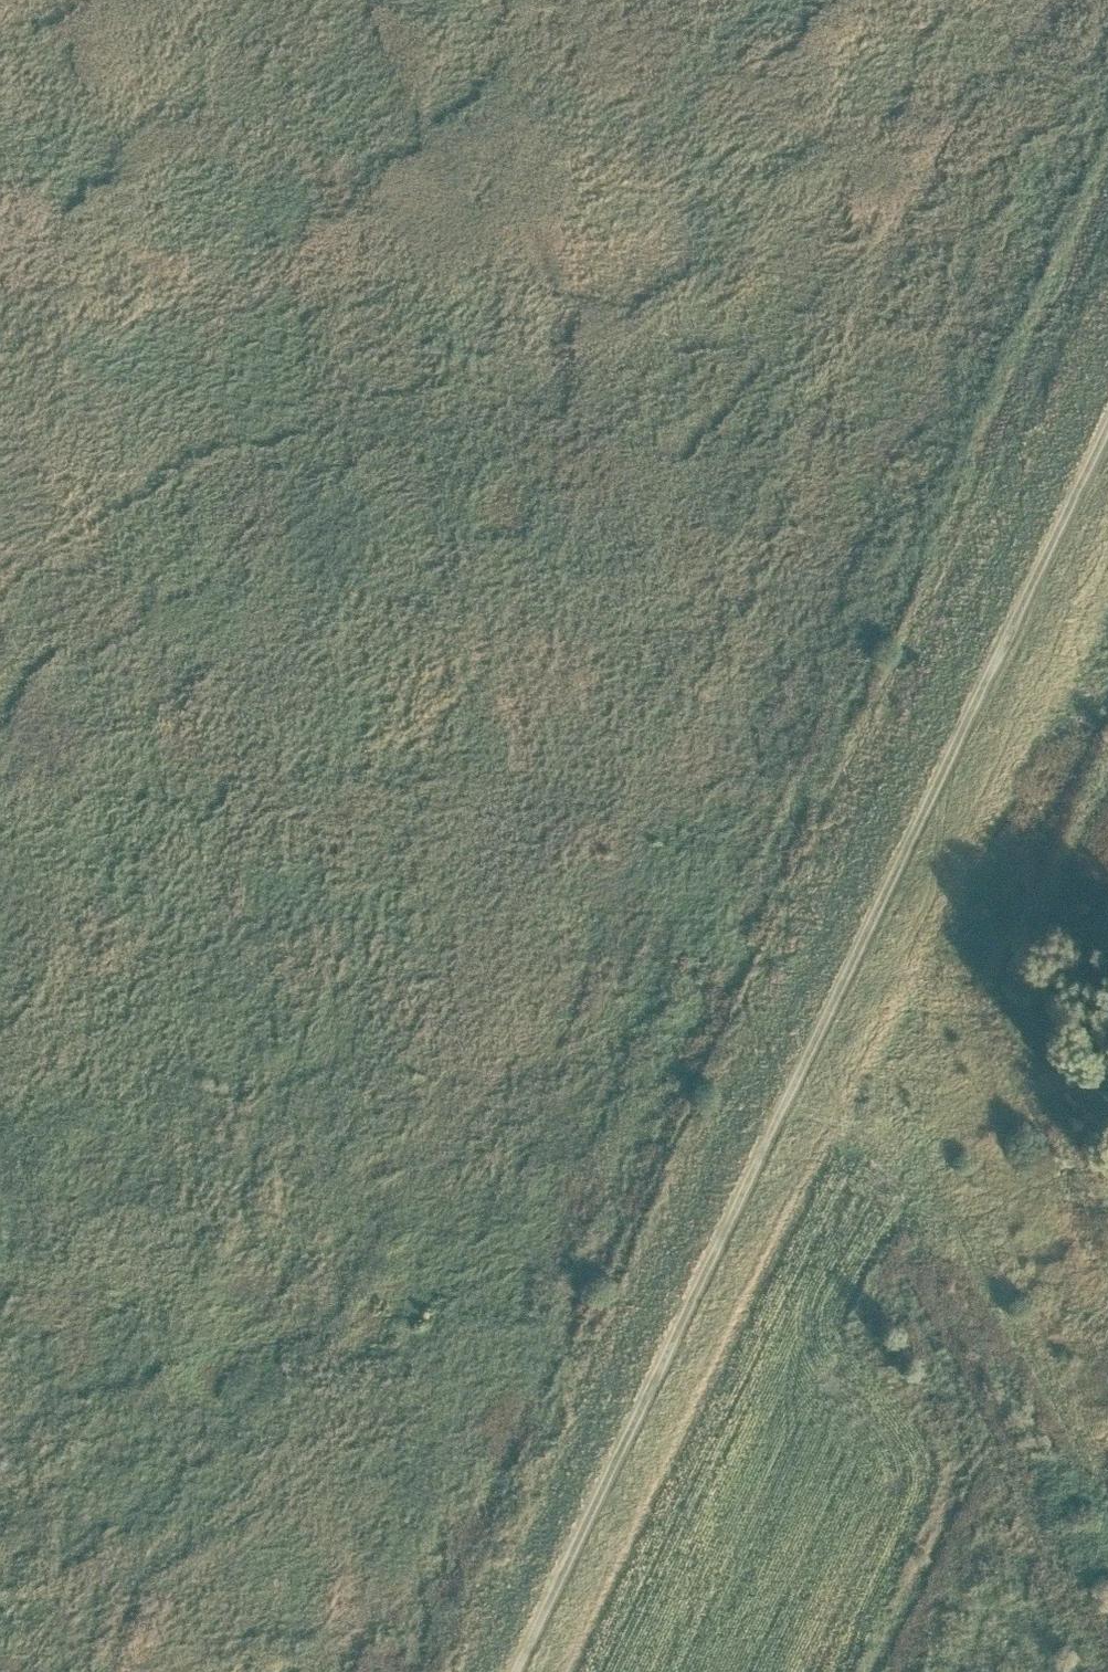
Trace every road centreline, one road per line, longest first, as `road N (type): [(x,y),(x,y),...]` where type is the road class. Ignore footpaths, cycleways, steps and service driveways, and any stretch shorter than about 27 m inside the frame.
road 1 (track): [(525,1671),(1107,435)]
road 2 (track): [(1107,1530),(878,1126),(793,1094)]

